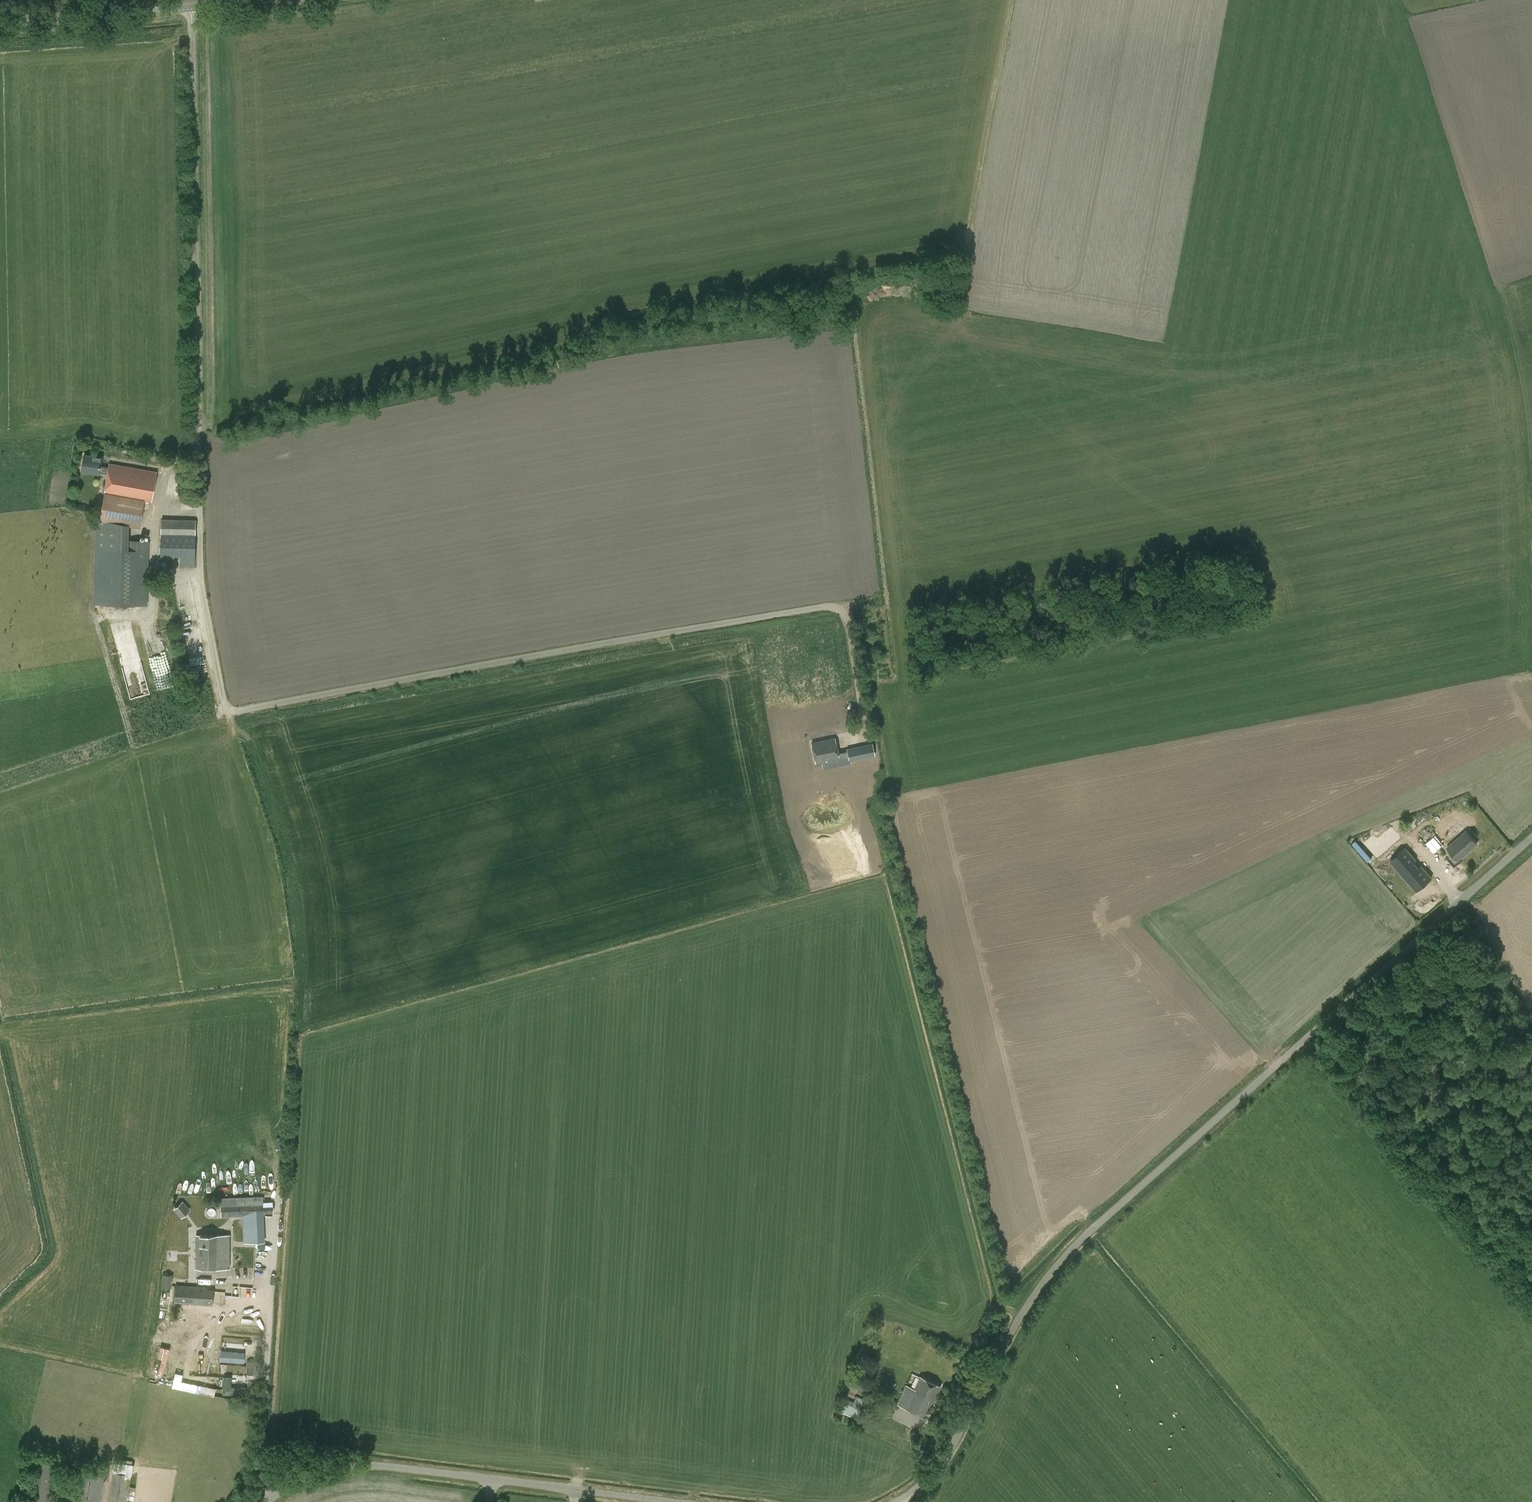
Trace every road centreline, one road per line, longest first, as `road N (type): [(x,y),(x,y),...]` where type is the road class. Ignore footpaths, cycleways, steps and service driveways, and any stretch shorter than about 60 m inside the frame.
road 1 (unclassified): [(899,1501),(939,1465),(1053,1263),(1115,1198),(1531,837)]
road 2 (unclassified): [(264,1501),(304,1478),(368,1456),(690,1501)]
road 3 (tertiary): [(0,21),(258,0)]

